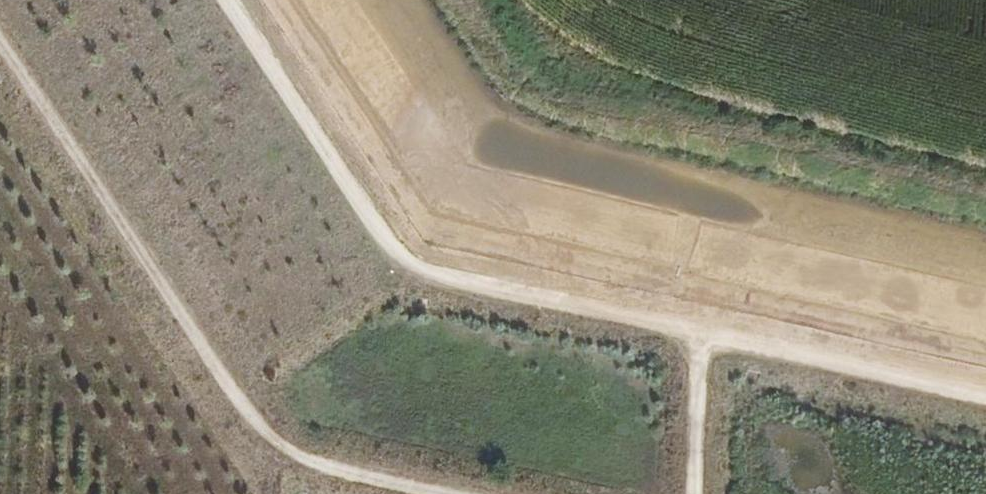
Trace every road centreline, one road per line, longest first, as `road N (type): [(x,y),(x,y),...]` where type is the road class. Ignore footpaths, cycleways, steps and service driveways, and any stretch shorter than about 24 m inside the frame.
road 1 (track): [(229,0),(414,272),(985,398)]
road 2 (track): [(453,493),(279,455),(0,44)]
road 3 (track): [(705,335),(702,493)]

